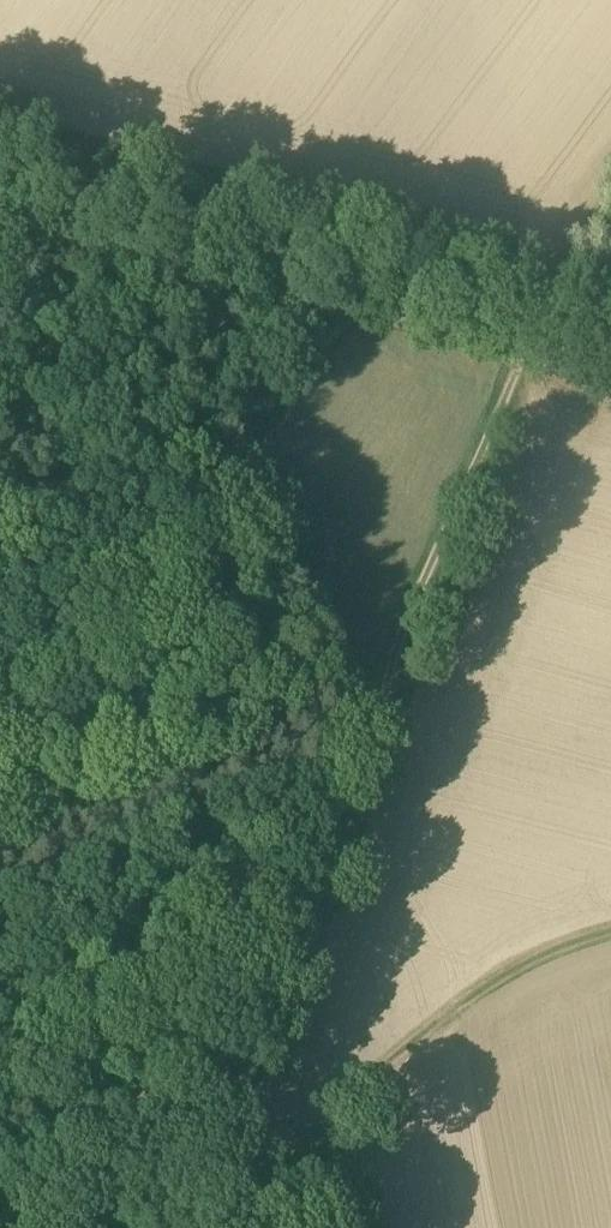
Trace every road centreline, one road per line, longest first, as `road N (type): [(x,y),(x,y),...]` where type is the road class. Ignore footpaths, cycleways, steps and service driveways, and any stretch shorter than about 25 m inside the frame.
road 1 (track): [(610,220),(554,300),(517,307),(522,356),(337,880)]
road 2 (tertiary): [(610,333),(0,162)]
road 3 (track): [(232,1184),(496,977),(610,931)]
road 4 (track): [(0,1045),(266,929),(337,880)]
road 5 (track): [(337,880),(214,1227)]

